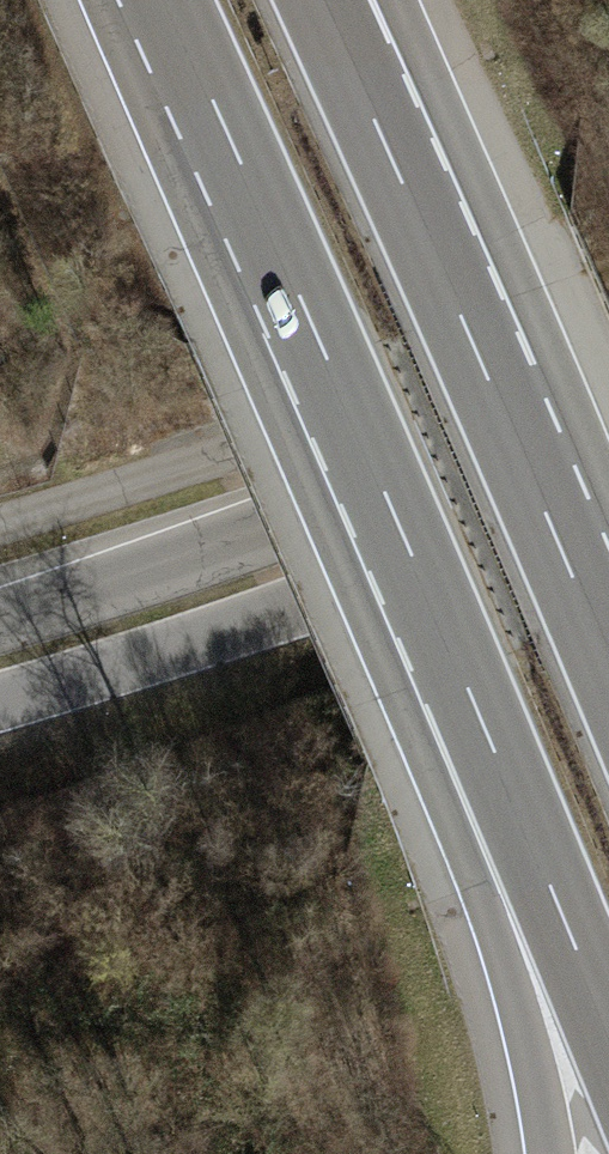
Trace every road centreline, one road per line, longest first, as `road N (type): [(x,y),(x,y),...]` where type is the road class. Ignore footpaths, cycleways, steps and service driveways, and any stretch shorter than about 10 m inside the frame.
road 1 (motorway): [(166,0),(471,700)]
road 2 (motorway): [(608,661),(320,0)]
road 3 (secondary): [(608,447),(151,616),(0,661)]
road 4 (motorway): [(471,700),(548,1153)]
road 5 (motorway): [(471,700),(608,1032)]

